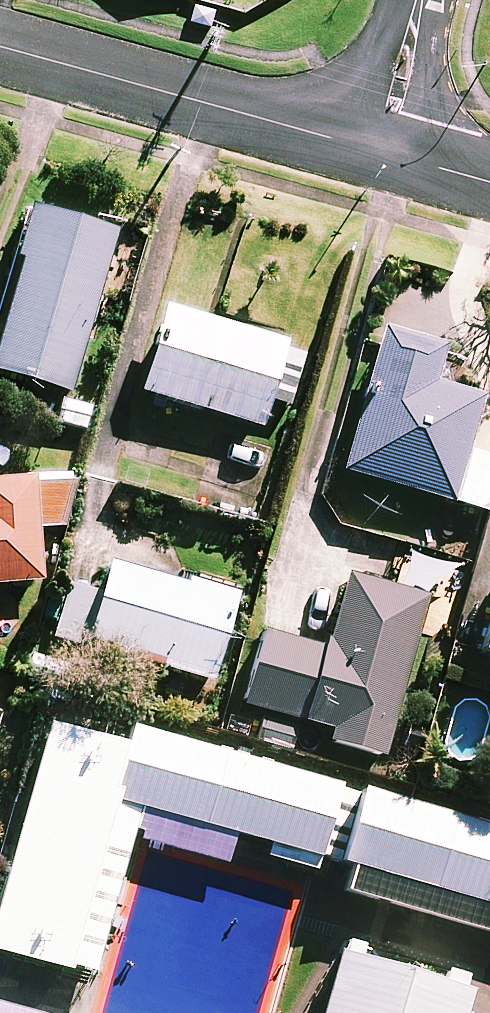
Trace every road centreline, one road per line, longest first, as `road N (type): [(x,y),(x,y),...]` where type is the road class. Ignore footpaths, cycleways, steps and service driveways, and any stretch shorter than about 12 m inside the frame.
road 1 (residential): [(377,151),(0,48)]
road 2 (residential): [(419,0),(377,151)]

